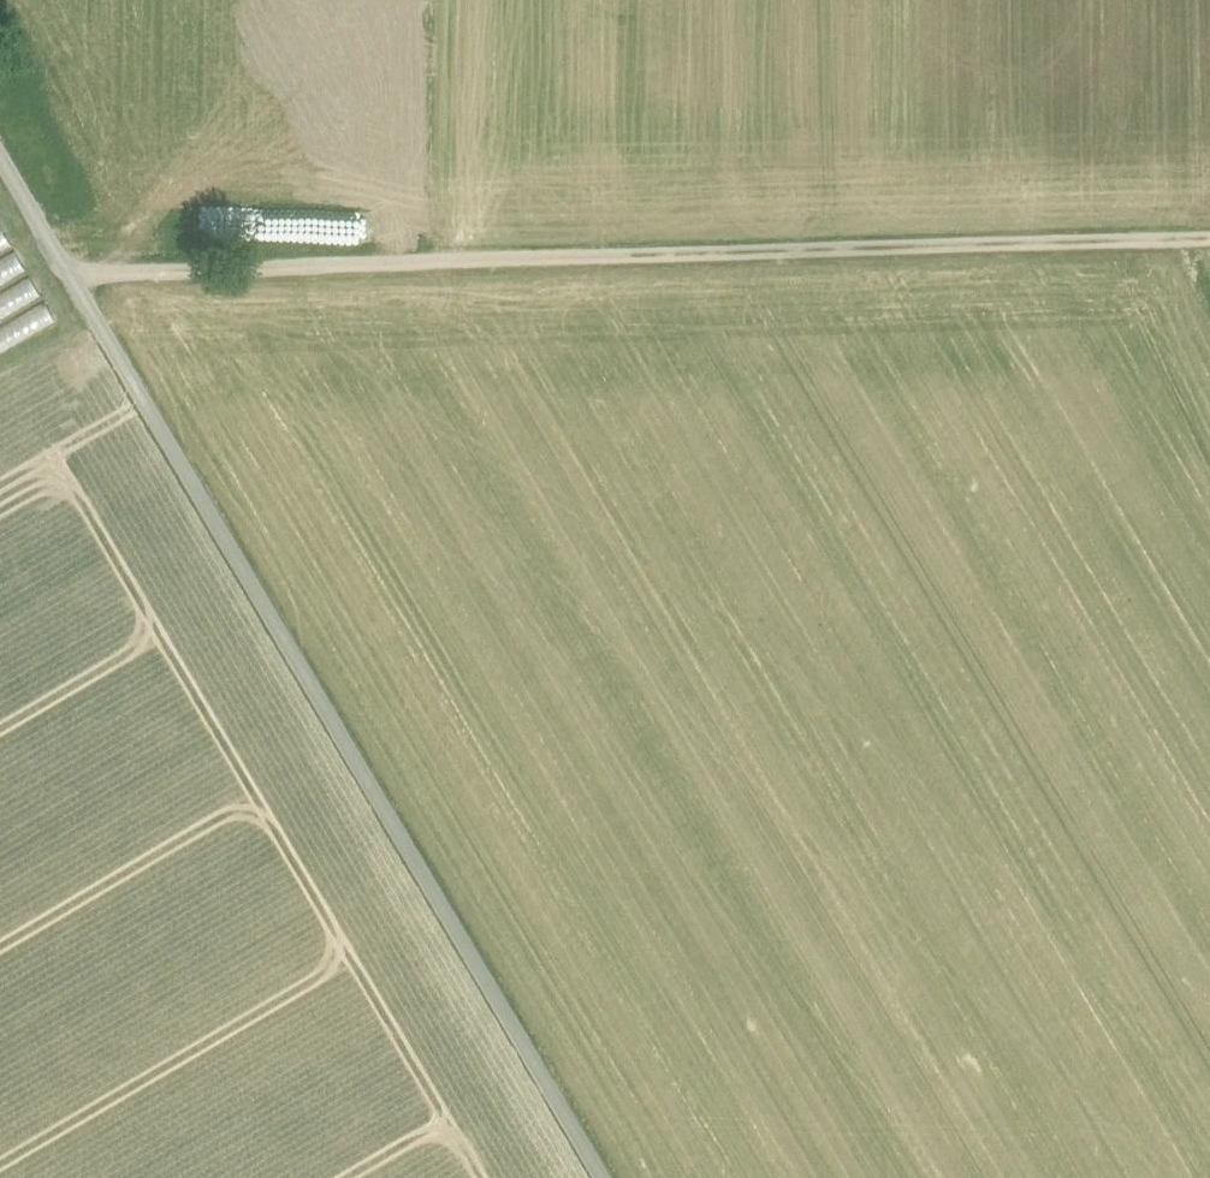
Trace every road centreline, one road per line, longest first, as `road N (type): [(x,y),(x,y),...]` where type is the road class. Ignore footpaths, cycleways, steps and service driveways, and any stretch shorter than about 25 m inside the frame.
road 1 (unclassified): [(1209,237),(75,274)]
road 2 (unclassified): [(602,1177),(75,274)]
road 3 (unclassified): [(75,274),(0,145)]

